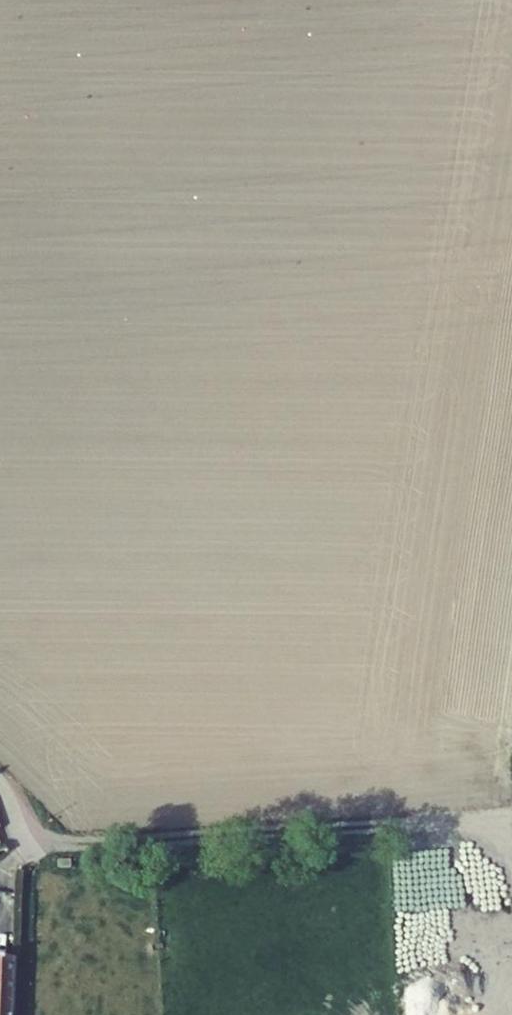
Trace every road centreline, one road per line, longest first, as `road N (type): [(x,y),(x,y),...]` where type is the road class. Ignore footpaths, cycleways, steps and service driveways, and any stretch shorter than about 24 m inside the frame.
road 1 (track): [(511,816),(34,849)]

